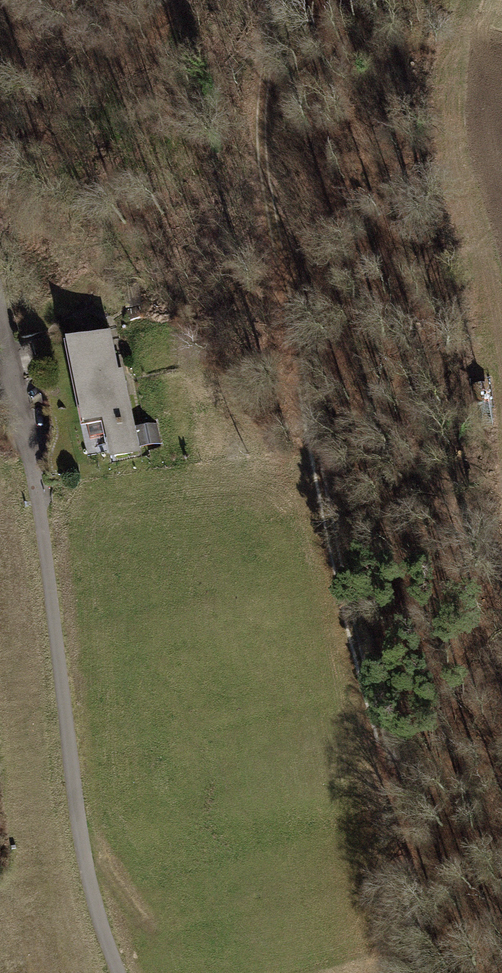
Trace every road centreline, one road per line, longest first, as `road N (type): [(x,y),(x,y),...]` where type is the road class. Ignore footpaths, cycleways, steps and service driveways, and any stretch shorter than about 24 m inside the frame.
road 1 (track): [(424,972),(390,776),(318,499),(274,249),(257,89),(278,0)]
road 2 (unclassified): [(0,264),(72,774),(121,972)]

